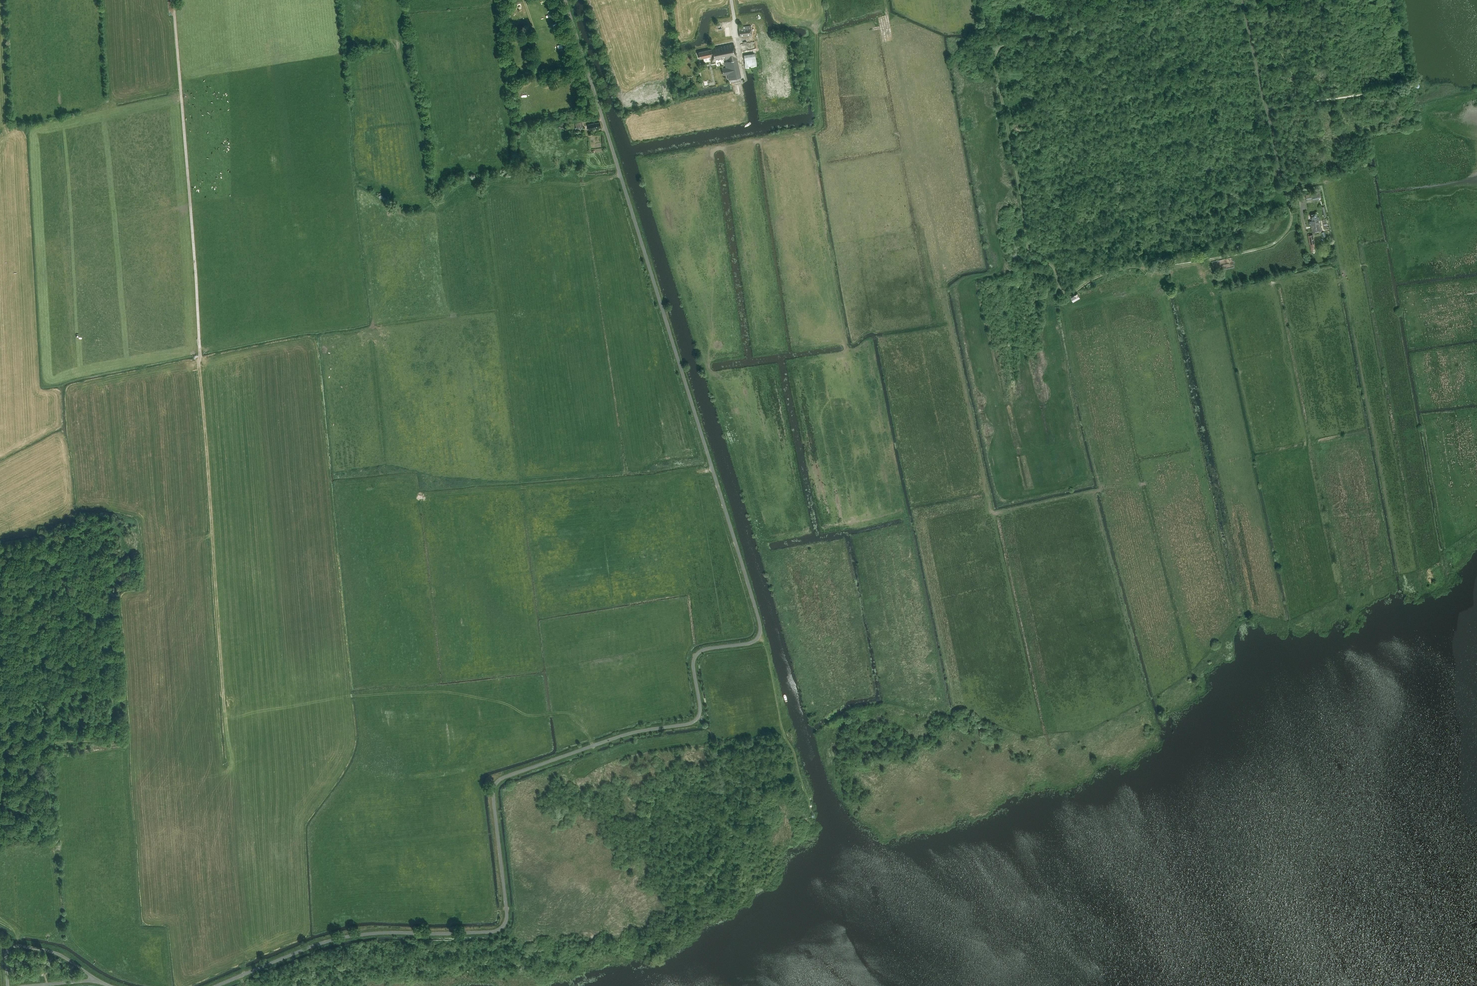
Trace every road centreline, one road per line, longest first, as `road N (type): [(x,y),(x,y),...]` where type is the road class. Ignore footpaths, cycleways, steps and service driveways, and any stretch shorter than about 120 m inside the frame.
road 1 (track): [(1152,267),(1105,273),(1066,293),(1051,265),(1029,255),(995,52),(1004,39),(1055,27),(1066,0)]
road 2 (track): [(0,801),(40,765),(46,743),(110,738),(115,656),(113,634),(77,606),(45,557),(13,557),(0,568)]
road 3 (track): [(102,622),(114,584),(129,565),(117,532),(106,523),(73,530),(45,557)]
road 4 (unclassified): [(564,0),(621,177)]
road 5 (track): [(0,661),(10,727),(0,782)]

